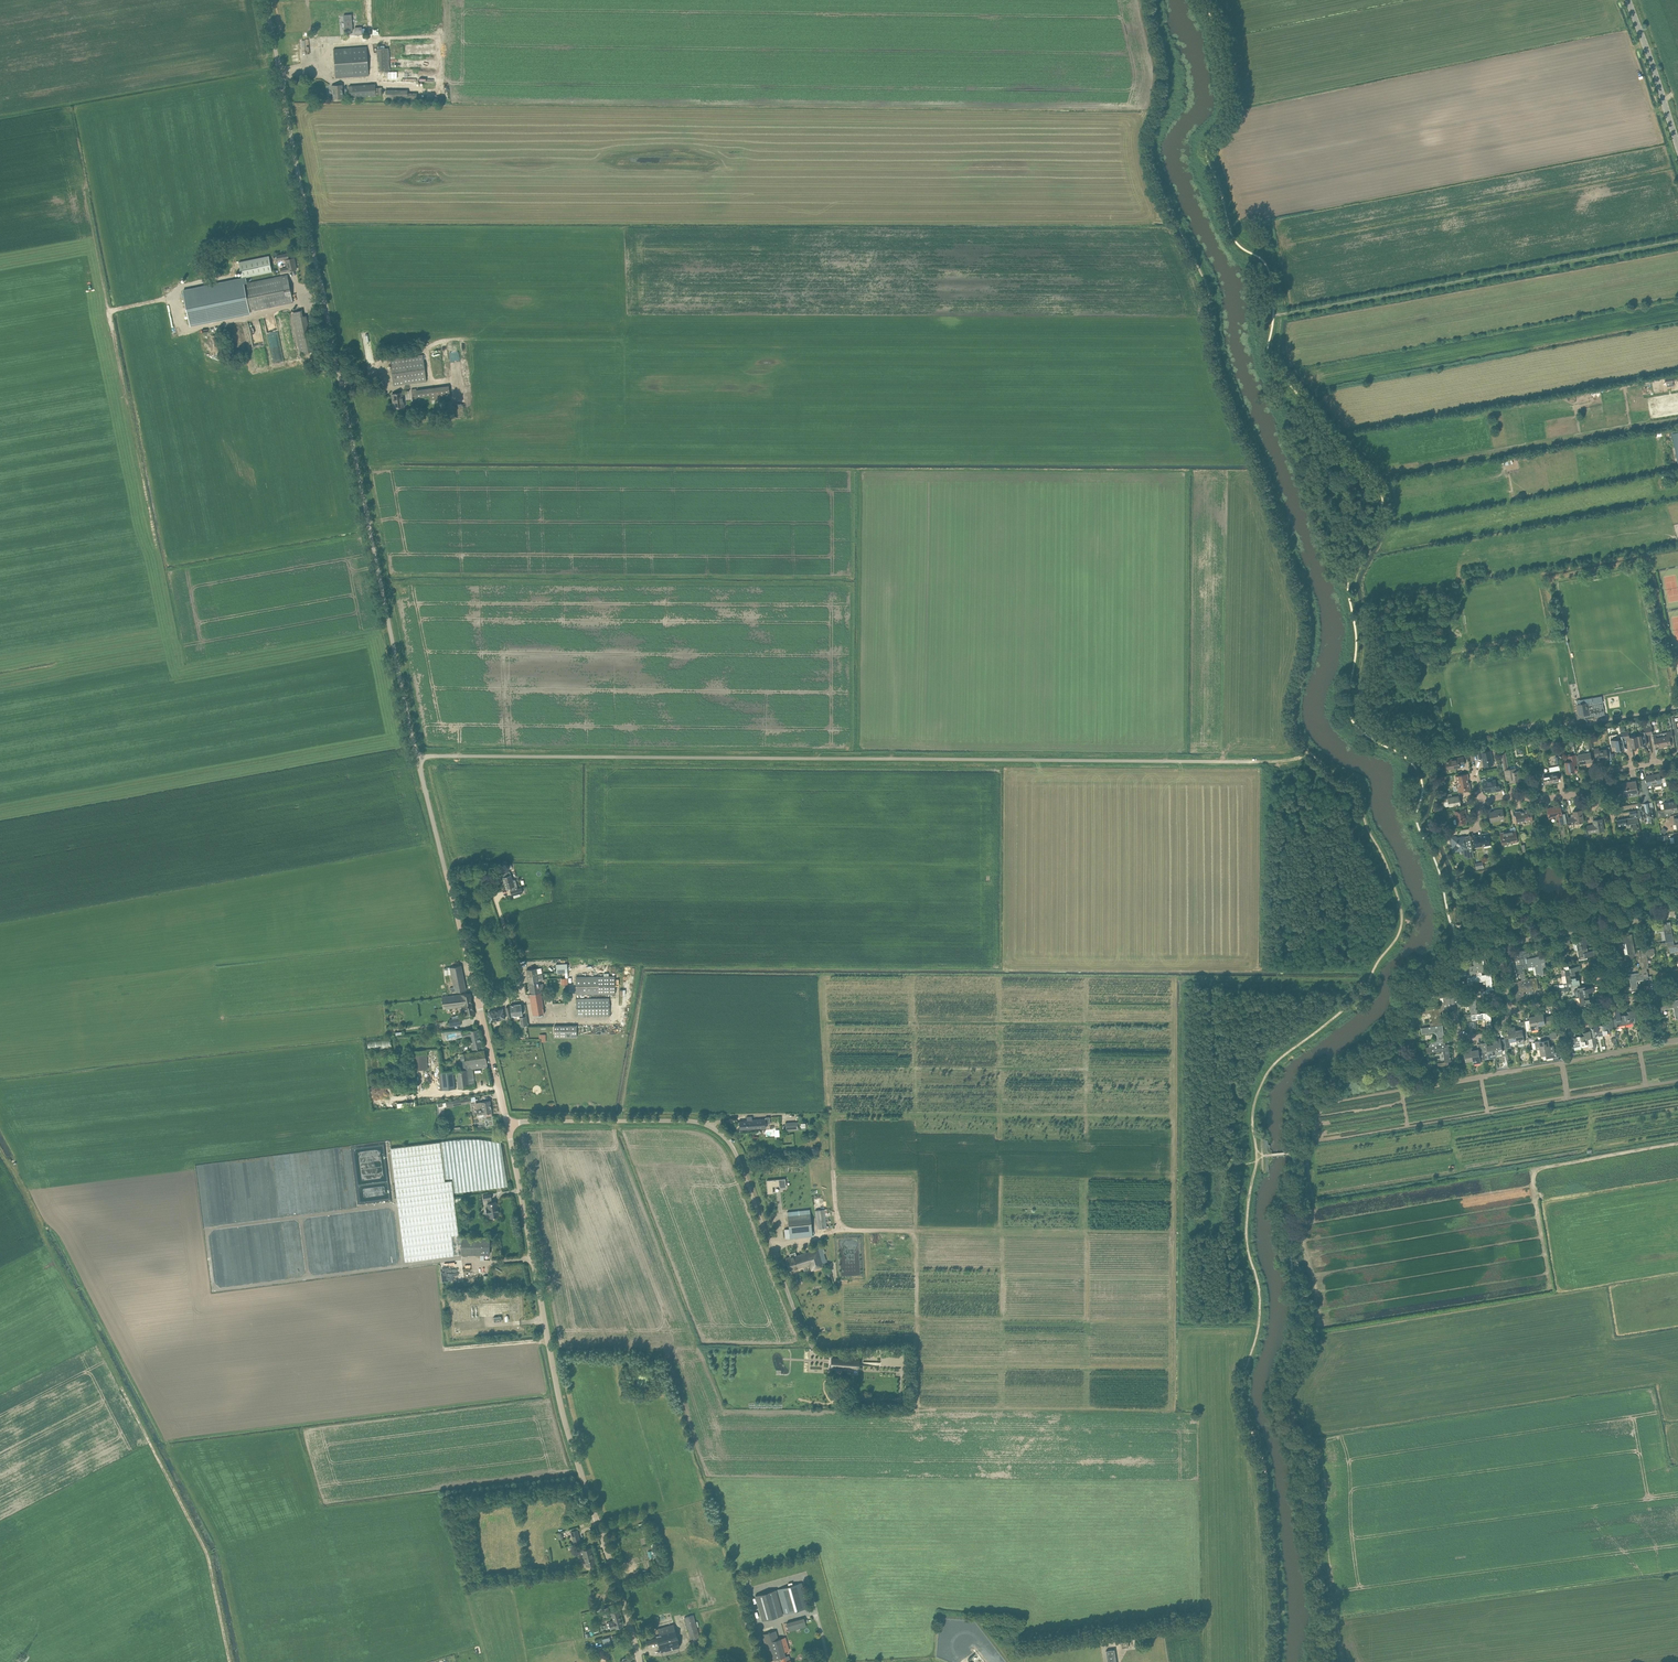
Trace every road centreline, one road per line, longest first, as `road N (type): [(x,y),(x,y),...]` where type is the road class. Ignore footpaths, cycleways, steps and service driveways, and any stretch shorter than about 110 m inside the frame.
road 1 (track): [(1258,1156),(1253,1115),(1269,1072),(1359,995),(1403,919),(1360,790),(1311,753),(1291,716),(1309,641),(1308,608),(1216,353),(1206,285),(1156,174),(1153,144),(1168,93),(1152,0)]
road 2 (unclassified): [(418,757),(1259,762)]
road 3 (unclassified): [(418,757),(266,0)]
road 4 (unclassified): [(640,1661),(565,1422),(507,1123)]
road 5 (track): [(1275,1661),(1279,1592),(1268,1470),(1242,1388),(1258,1326),(1247,1237),(1258,1156)]
road 6 (residential): [(812,1346),(721,1134),(697,1122),(507,1123)]
road 7 (unclassified): [(479,1002),(418,757)]
road 8 (residential): [(479,1002),(510,994),(521,980),(491,880)]
road 9 (unclassified): [(1677,145),(1627,0)]
road 10 (unclassified): [(507,1123),(479,1002)]

